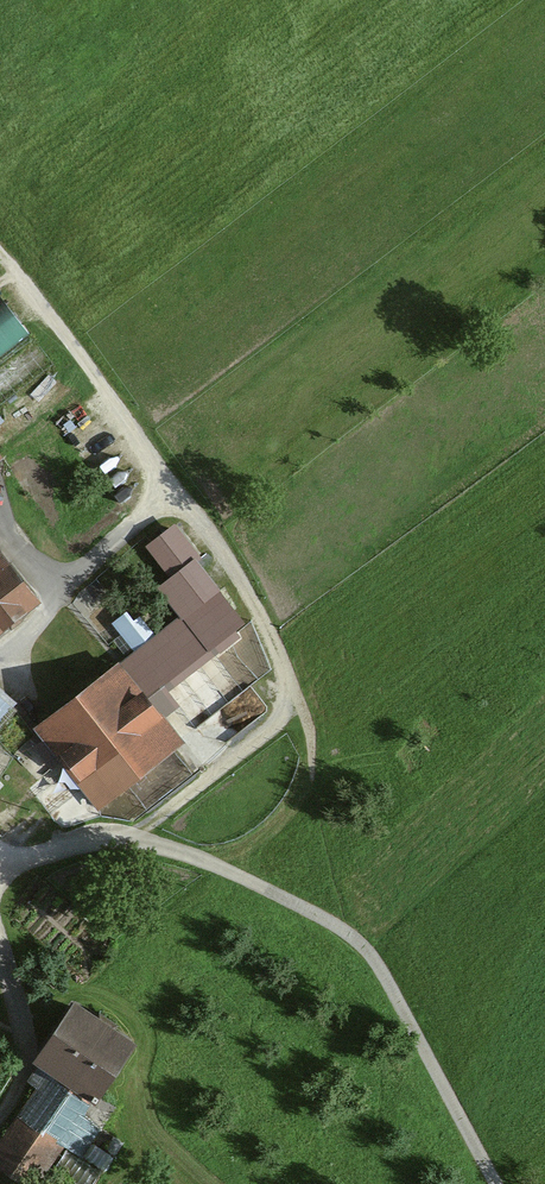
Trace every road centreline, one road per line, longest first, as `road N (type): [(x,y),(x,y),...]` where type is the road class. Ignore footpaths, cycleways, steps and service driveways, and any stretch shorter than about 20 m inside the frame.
road 1 (track): [(125,837),(198,858),(352,937),(389,985),(494,1183)]
road 2 (track): [(0,254),(169,487)]
road 3 (track): [(288,692),(310,734),(352,937)]

